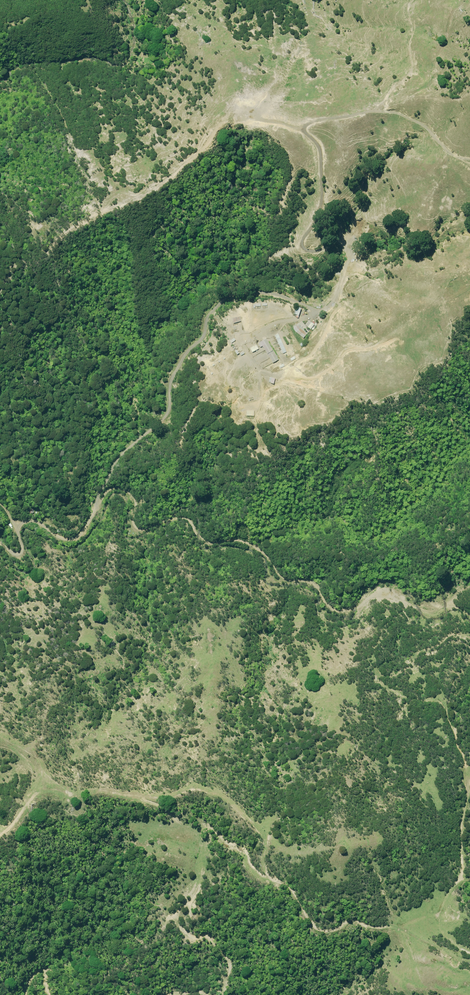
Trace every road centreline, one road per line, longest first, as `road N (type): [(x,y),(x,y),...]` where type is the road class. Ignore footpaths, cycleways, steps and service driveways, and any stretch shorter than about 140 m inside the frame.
road 1 (track): [(323,305),(342,242),(324,217),(315,139),(300,125),(310,117),(394,110),(428,127),(445,150),(469,160)]
road 2 (track): [(184,468),(187,506),(199,524),(292,556),(342,590),(405,597),(469,629)]
road 3 (track): [(0,847),(40,802),(123,813),(206,800),(231,813)]
road 4 (track): [(469,772),(460,820),(462,875),(439,912),(444,933),(465,952)]
road 5 (track): [(184,468),(185,439),(231,336)]

